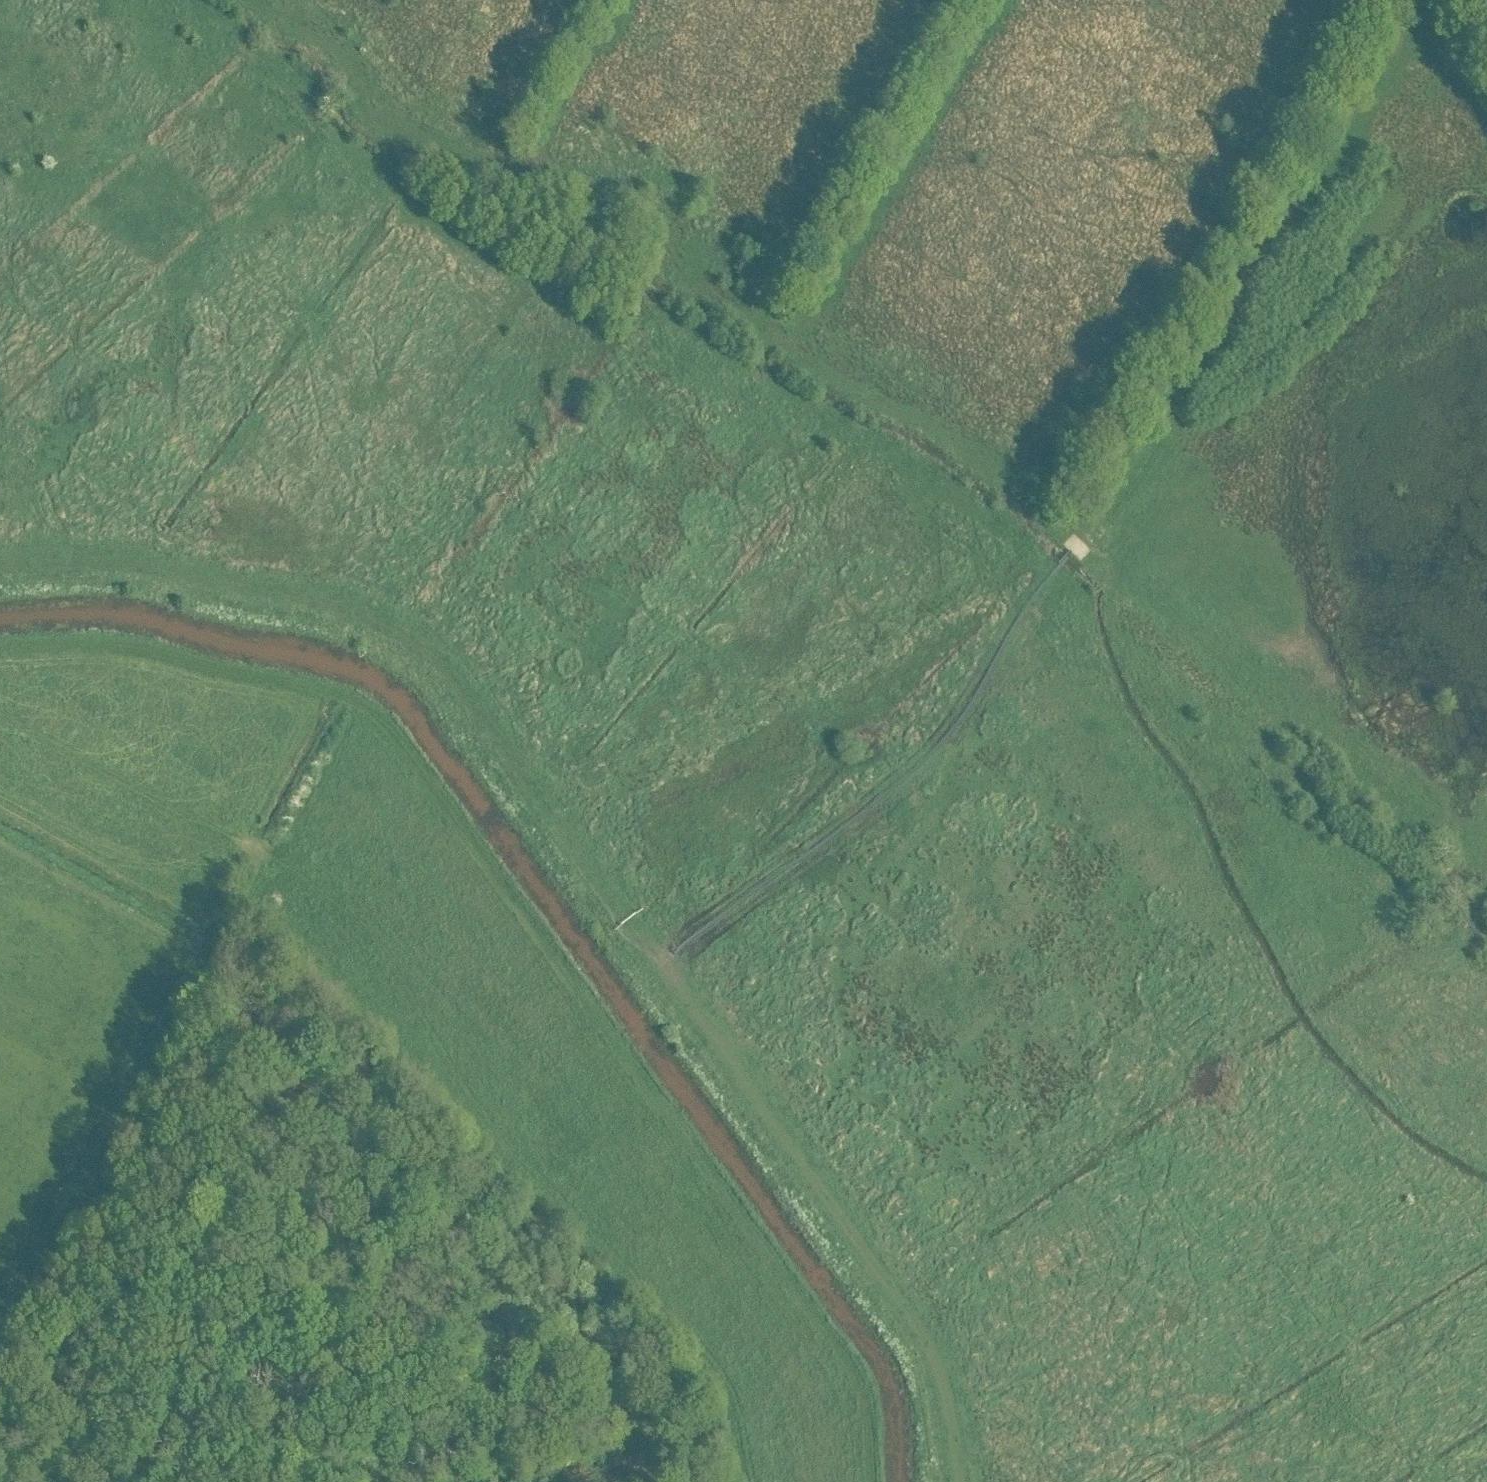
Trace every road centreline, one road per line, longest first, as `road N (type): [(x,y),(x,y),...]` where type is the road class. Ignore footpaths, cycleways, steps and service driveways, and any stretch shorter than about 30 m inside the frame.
road 1 (track): [(0,648),(107,643),(152,651),(343,696),(379,718),(761,1256),(850,1369),(864,1413),(870,1481)]
road 2 (track): [(958,1481),(944,1387),(918,1323),(659,964)]

